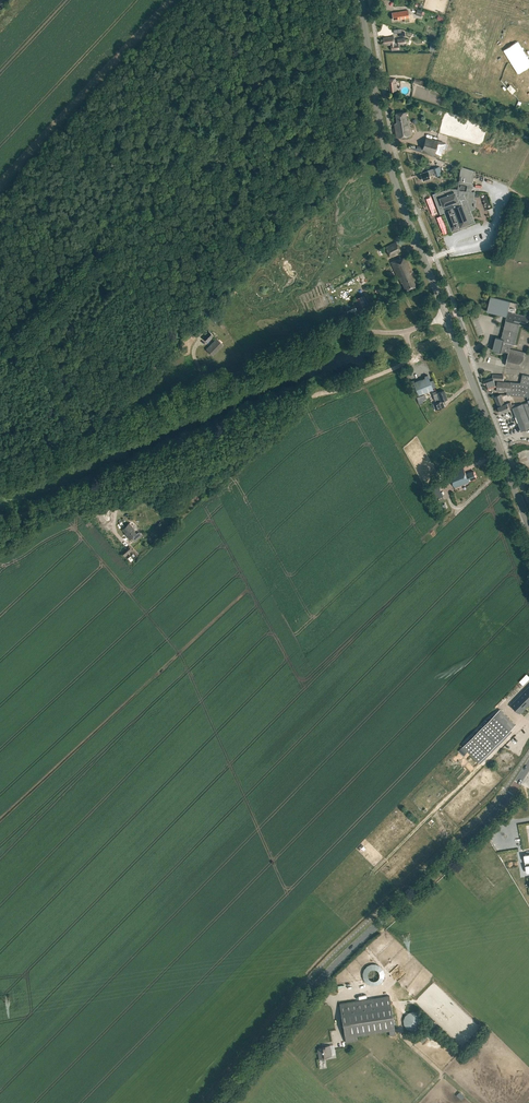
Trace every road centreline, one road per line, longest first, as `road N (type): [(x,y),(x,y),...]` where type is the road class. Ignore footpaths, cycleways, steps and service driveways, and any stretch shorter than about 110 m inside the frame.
road 1 (tertiary): [(219,1102),(315,985),(479,829),(528,764)]
road 2 (track): [(403,365),(290,401),(0,525)]
road 3 (unclassified): [(0,476),(326,336),(405,331)]
road 4 (track): [(84,273),(338,0)]
road 5 (tertiary): [(445,317),(384,145),(360,0)]
road 6 (tertiary): [(528,526),(445,317)]
road 7 (track): [(0,361),(84,273)]

